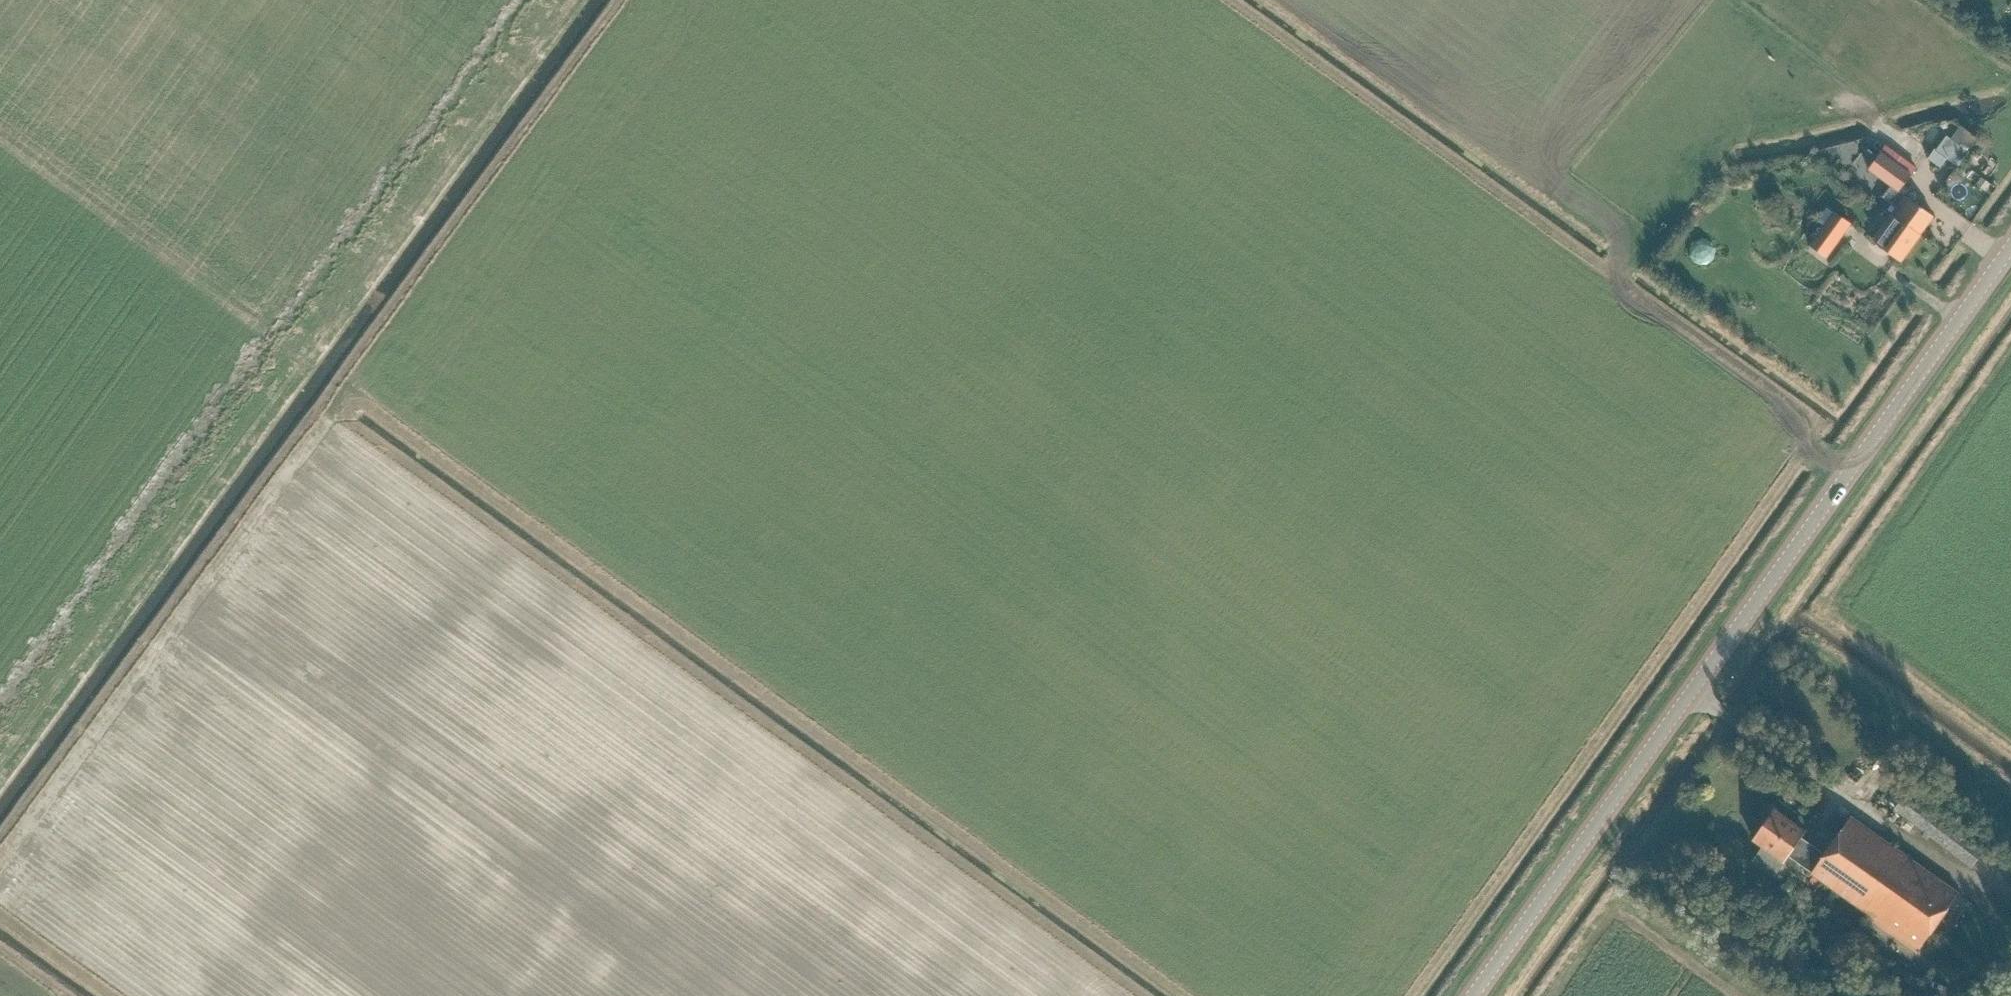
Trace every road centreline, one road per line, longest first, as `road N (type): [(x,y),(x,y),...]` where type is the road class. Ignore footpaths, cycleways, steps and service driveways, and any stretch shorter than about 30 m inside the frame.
road 1 (tertiary): [(1473,995),(2010,250)]

